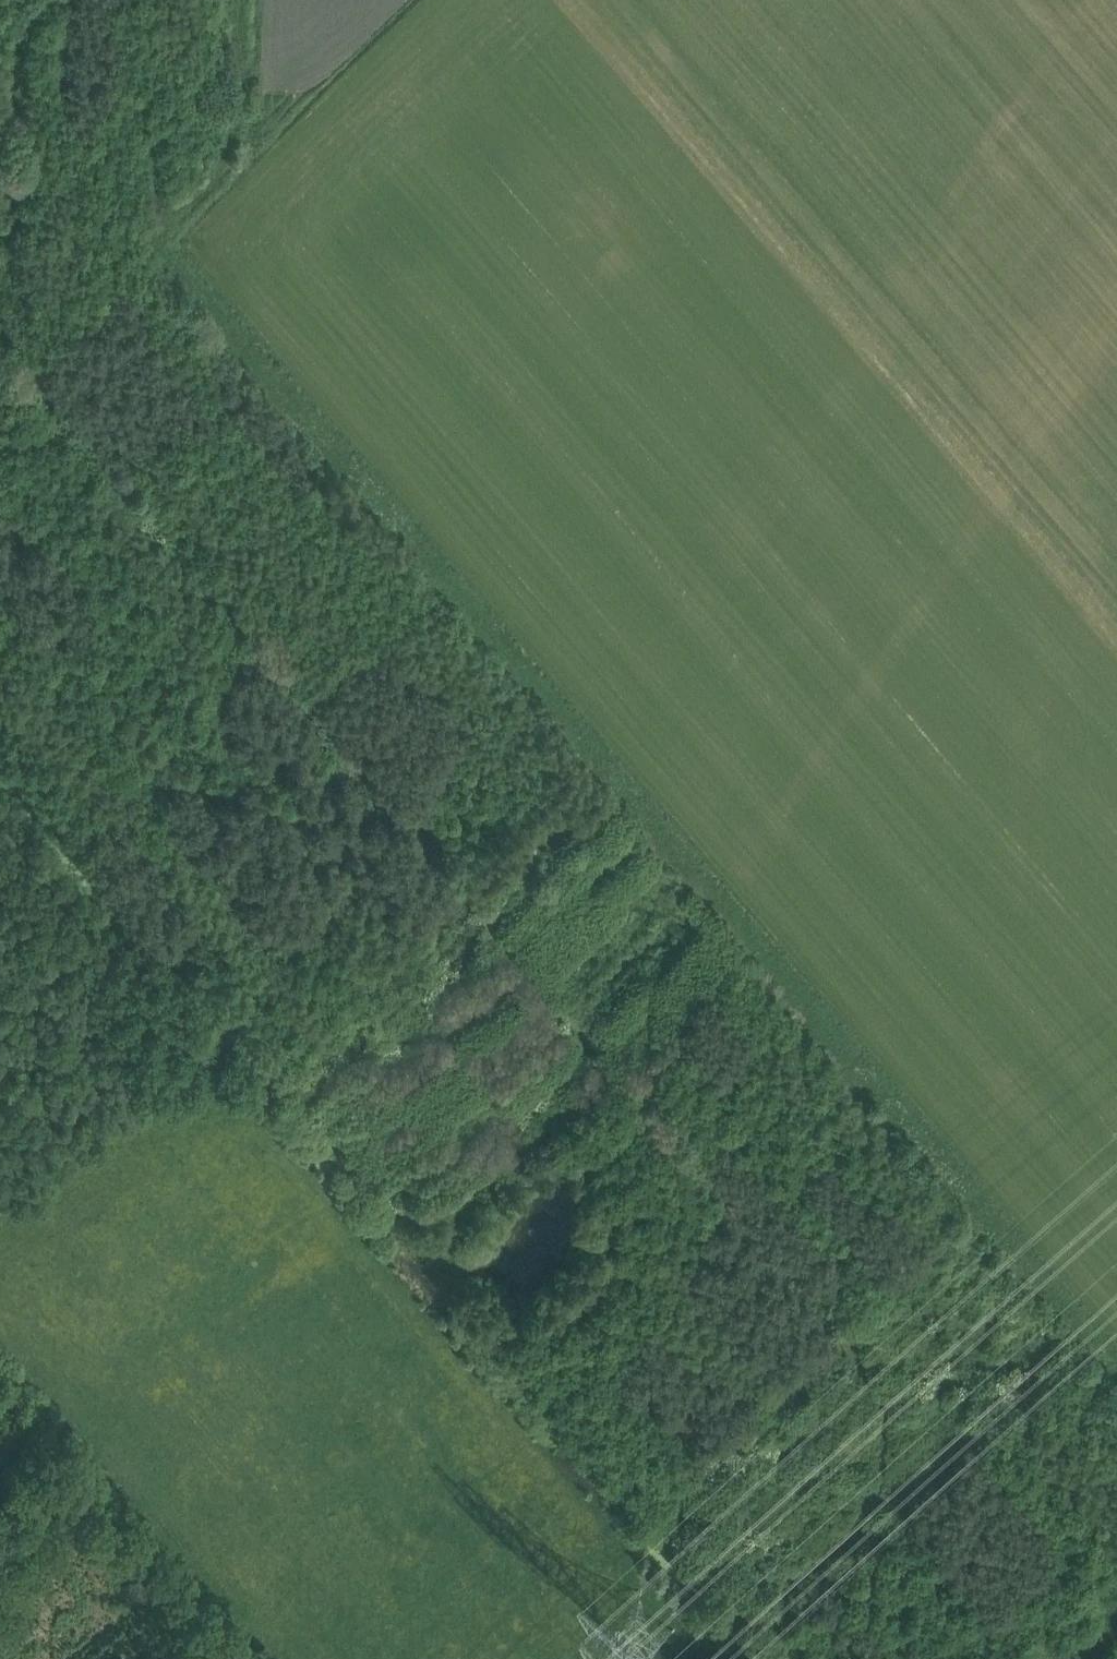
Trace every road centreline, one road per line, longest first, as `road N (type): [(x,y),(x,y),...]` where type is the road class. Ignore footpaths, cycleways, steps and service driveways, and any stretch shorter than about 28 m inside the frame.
road 1 (track): [(0,1391),(205,1629)]
road 2 (track): [(195,1043),(0,815)]

